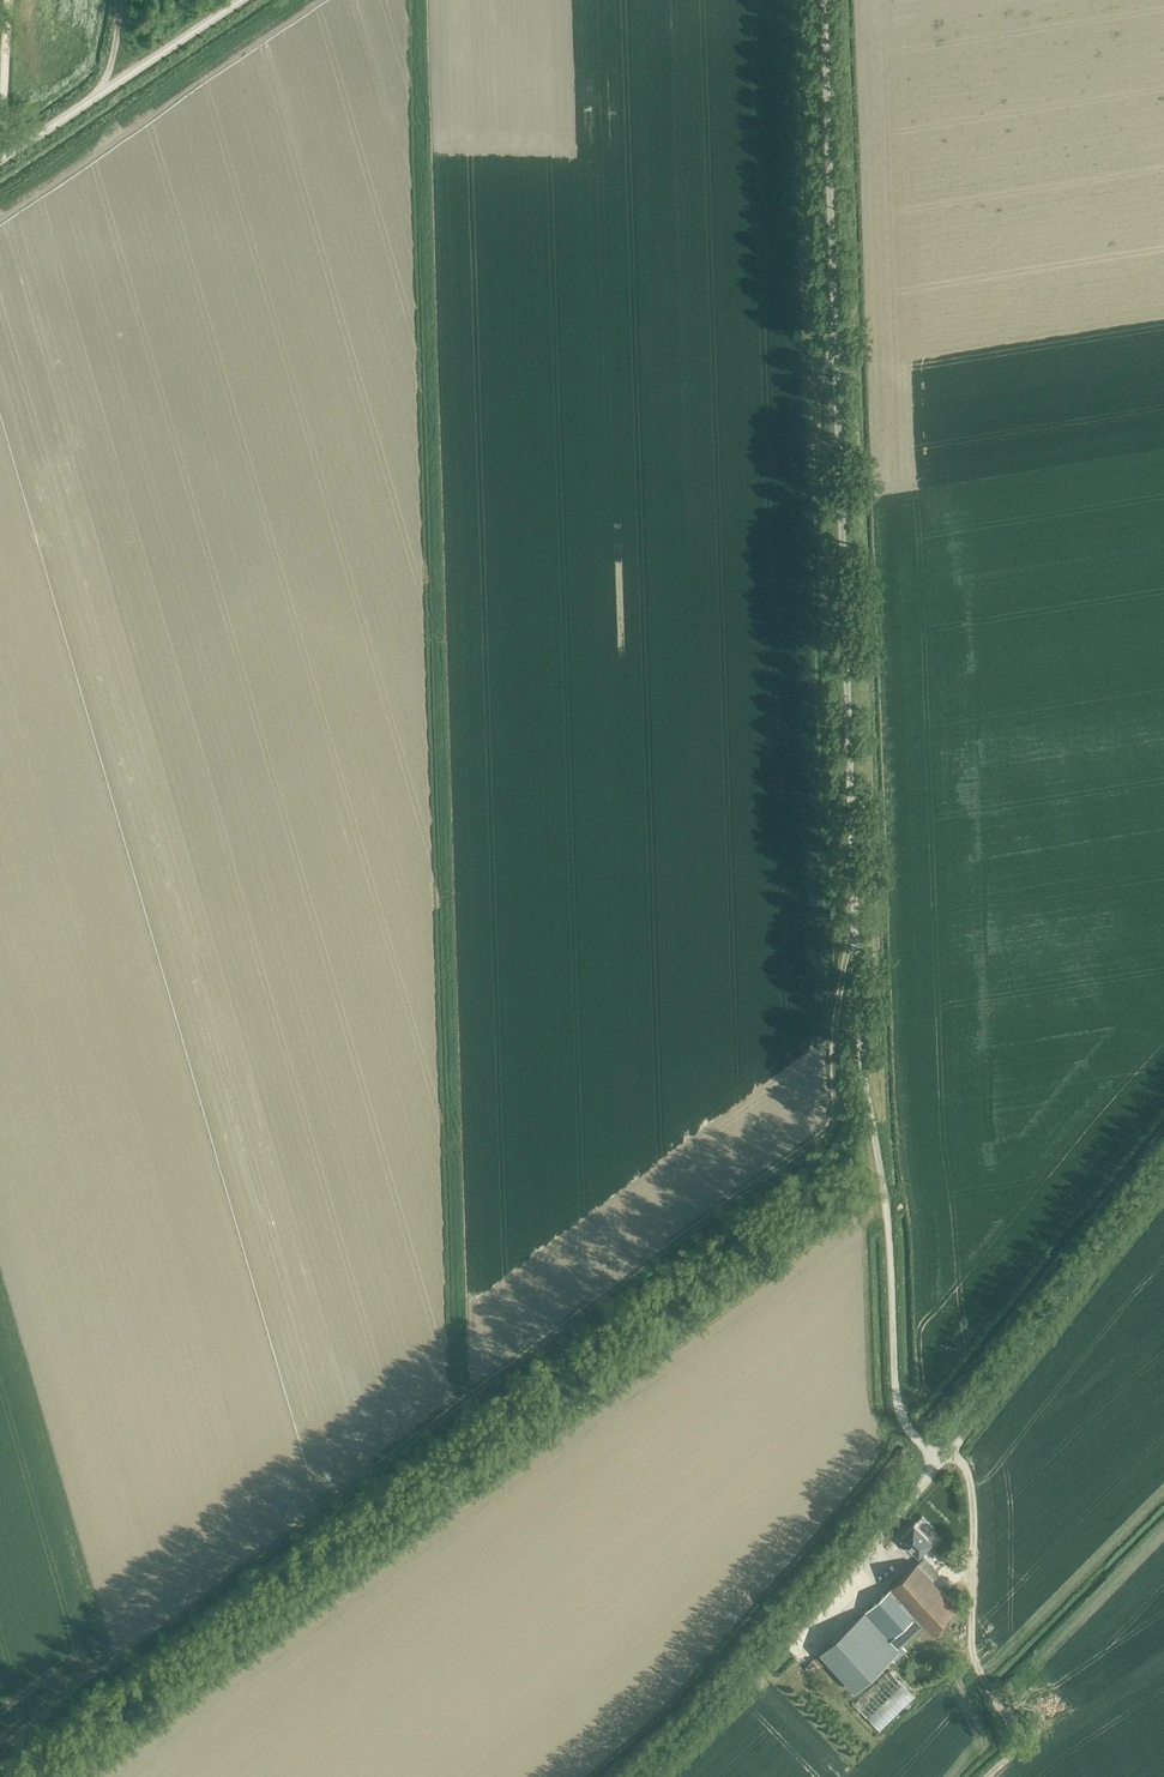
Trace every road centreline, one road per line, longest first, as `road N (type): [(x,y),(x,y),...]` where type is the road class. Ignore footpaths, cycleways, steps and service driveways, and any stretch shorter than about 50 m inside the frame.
road 1 (unclassified): [(942,1461),(910,1433),(897,1398),(889,1241),(860,1037),(823,0)]
road 2 (track): [(1163,1192),(942,1461),(655,1776)]
road 3 (unclassified): [(0,158),(243,0)]

